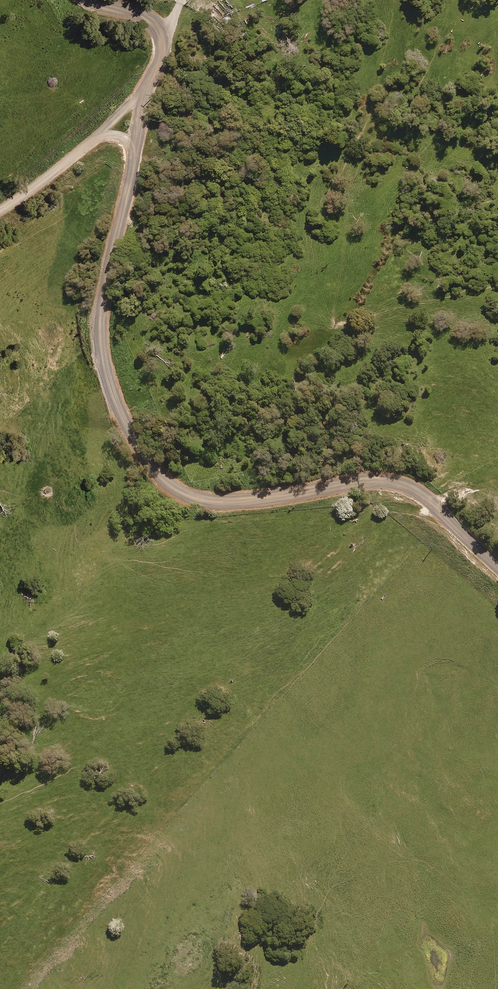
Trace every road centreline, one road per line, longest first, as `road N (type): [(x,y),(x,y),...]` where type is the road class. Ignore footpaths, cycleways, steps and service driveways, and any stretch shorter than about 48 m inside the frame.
road 1 (unclassified): [(497,568),(410,487),(356,482),(219,502),(174,490),(153,469),(119,411),(100,323),(140,121)]
road 2 (unclassified): [(140,121),(162,42),(159,28),(146,16),(102,11),(86,0)]
road 3 (unclassified): [(140,121),(0,209)]

